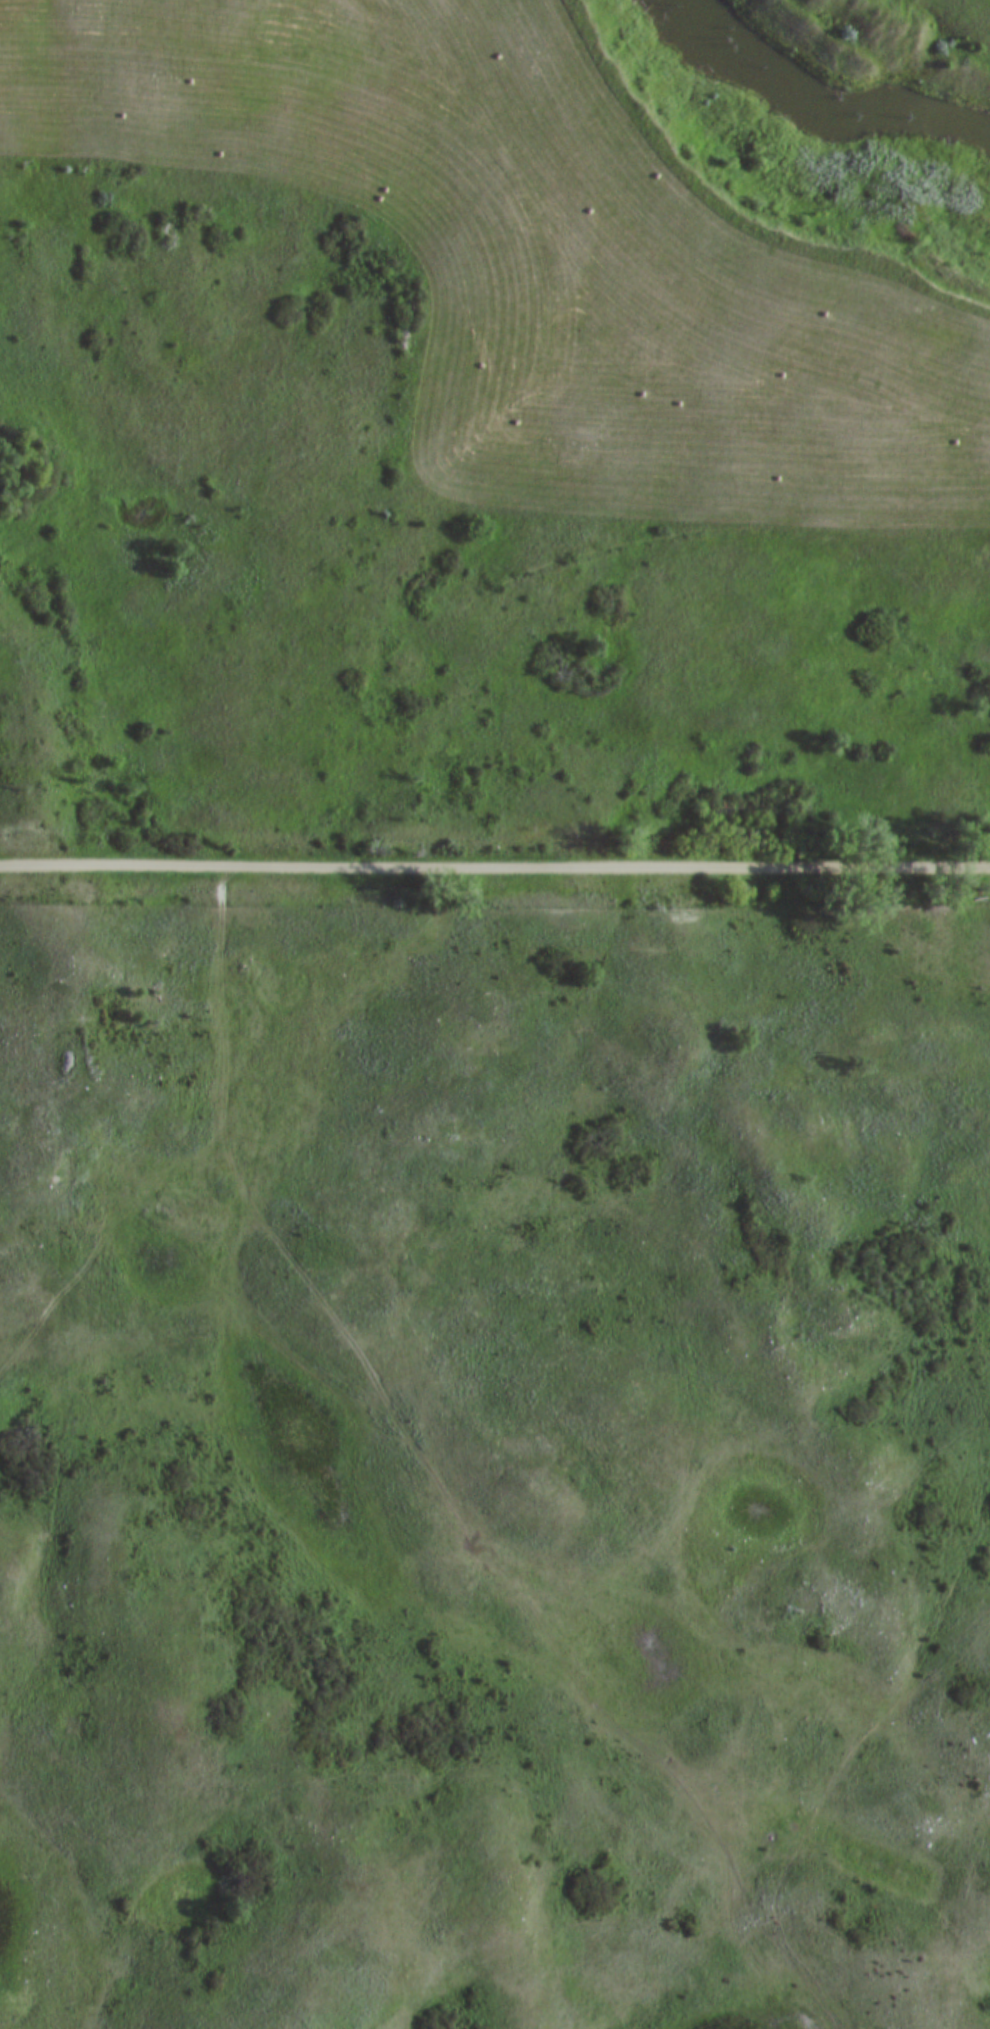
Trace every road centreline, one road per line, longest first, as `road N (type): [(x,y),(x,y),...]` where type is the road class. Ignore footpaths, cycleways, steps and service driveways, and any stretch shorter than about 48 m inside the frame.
road 1 (residential): [(989,866),(0,863)]

